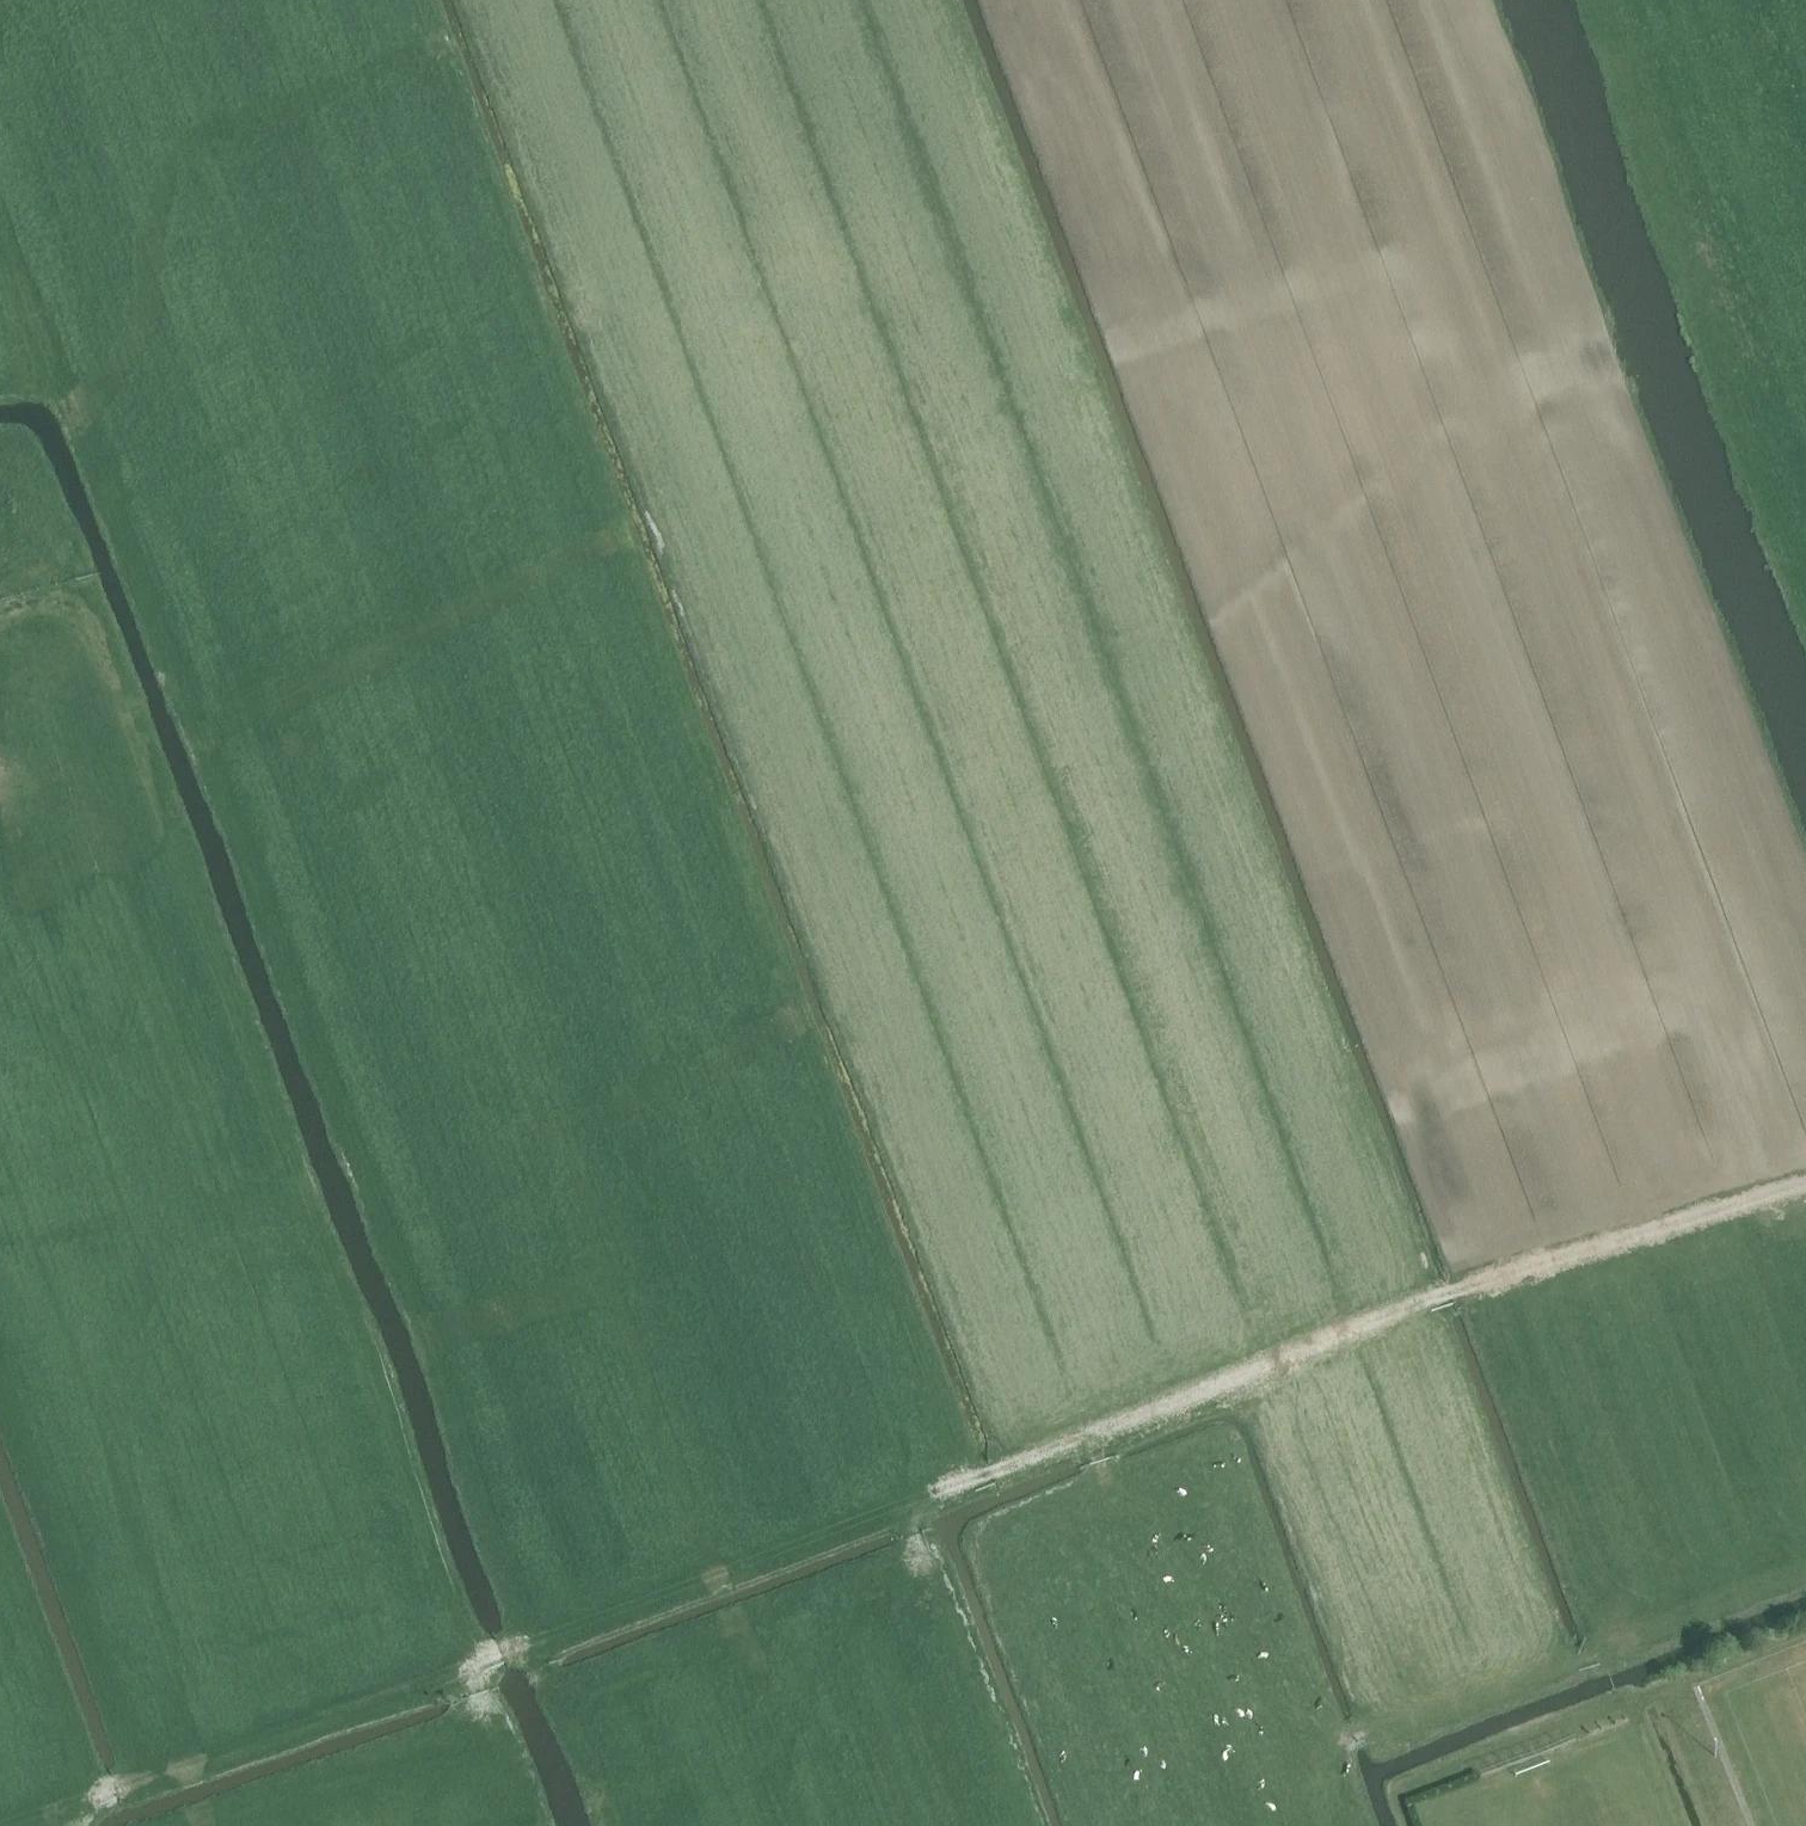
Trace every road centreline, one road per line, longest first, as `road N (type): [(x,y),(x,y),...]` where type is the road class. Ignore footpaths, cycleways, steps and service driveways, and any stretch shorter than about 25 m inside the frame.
road 1 (track): [(1805,1184),(1394,1312),(1118,1430),(221,1754),(22,1818),(0,1816)]

